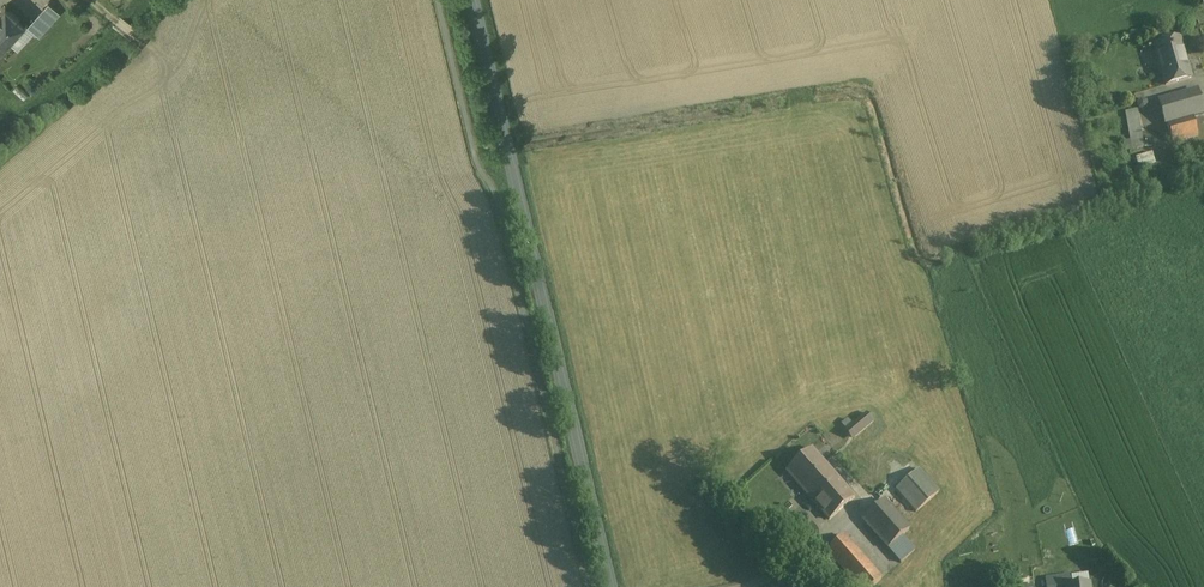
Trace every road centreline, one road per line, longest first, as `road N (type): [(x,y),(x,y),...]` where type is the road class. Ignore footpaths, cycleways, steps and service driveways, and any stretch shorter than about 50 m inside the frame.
road 1 (unclassified): [(615,586),(474,0)]

